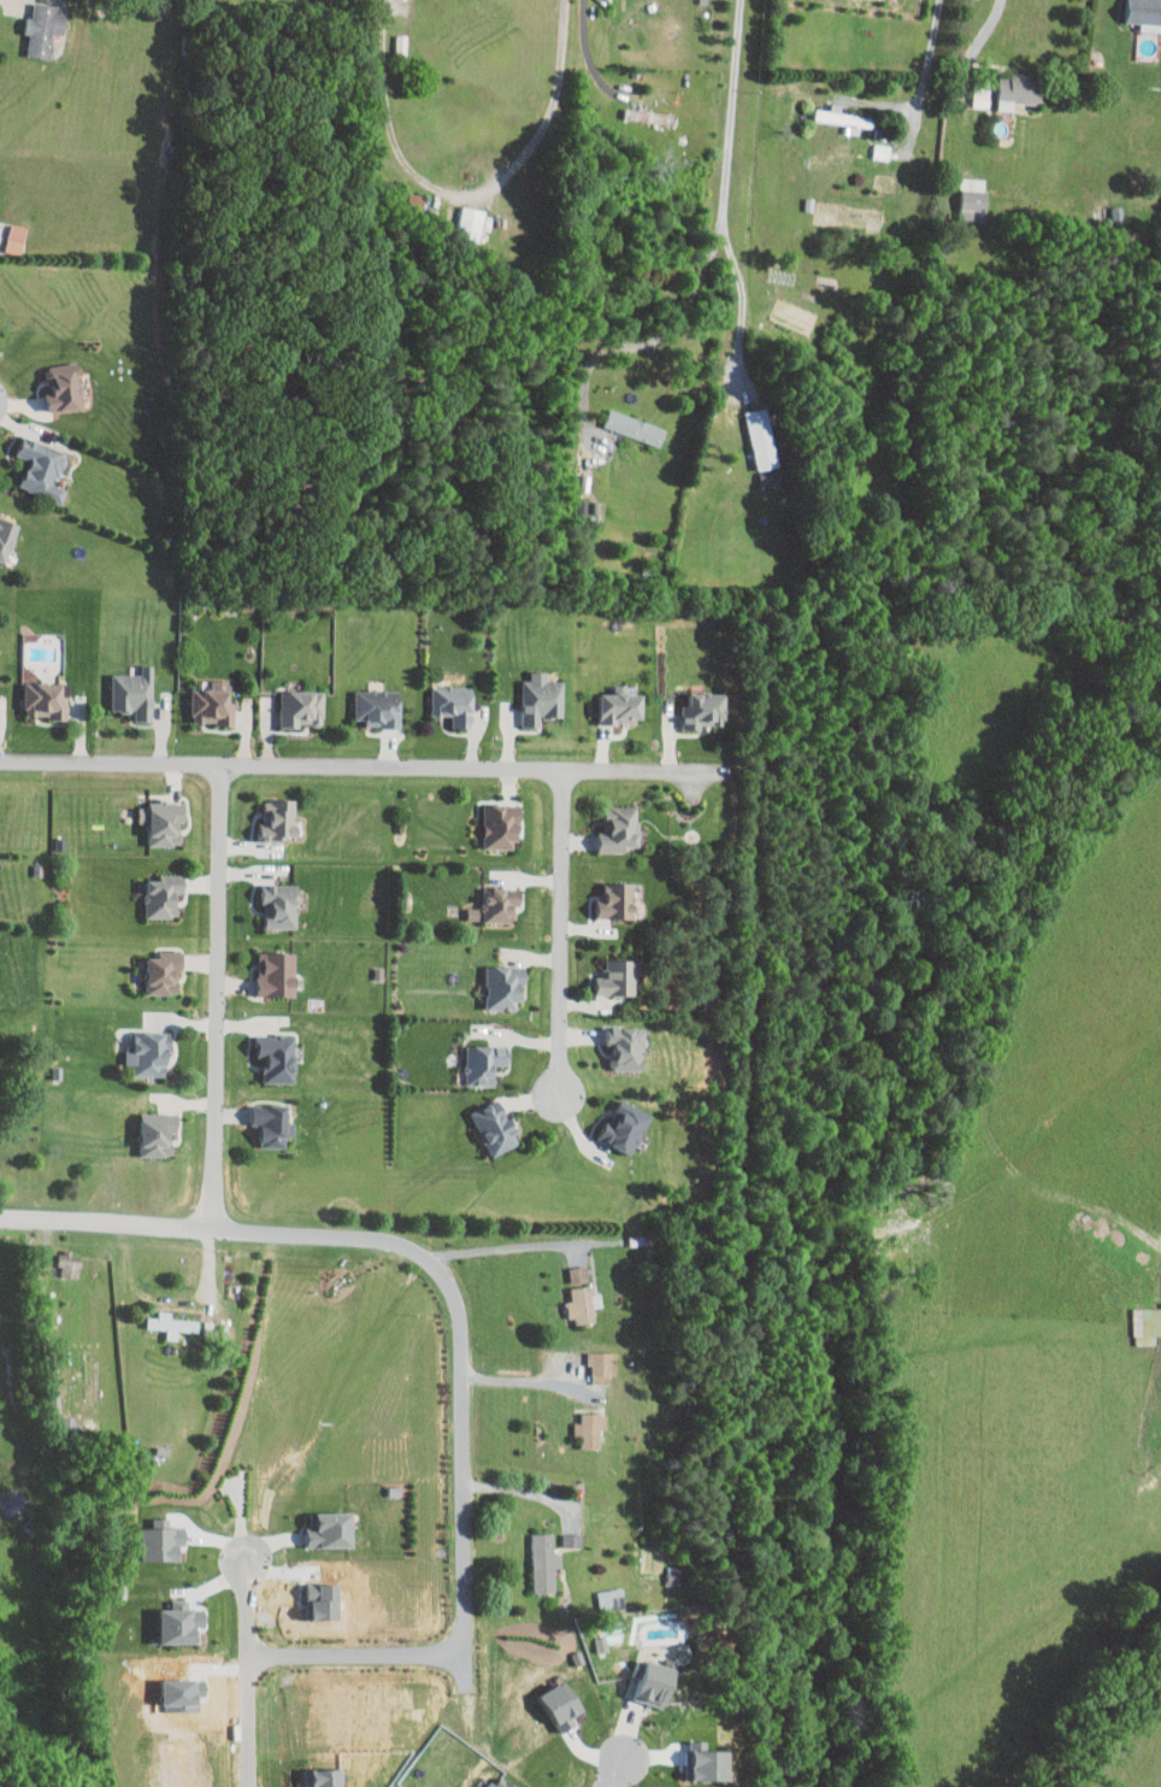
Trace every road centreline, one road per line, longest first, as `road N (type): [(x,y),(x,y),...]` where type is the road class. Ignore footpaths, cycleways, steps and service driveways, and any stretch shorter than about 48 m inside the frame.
road 1 (residential): [(250,1786),(249,1656),(467,1653),(466,1350),(454,1289),(424,1256),(382,1239),(0,1216)]
road 2 (residential): [(0,761),(731,772)]
road 3 (residential): [(220,764),(213,1229)]
road 4 (residential): [(565,768),(560,1098)]

